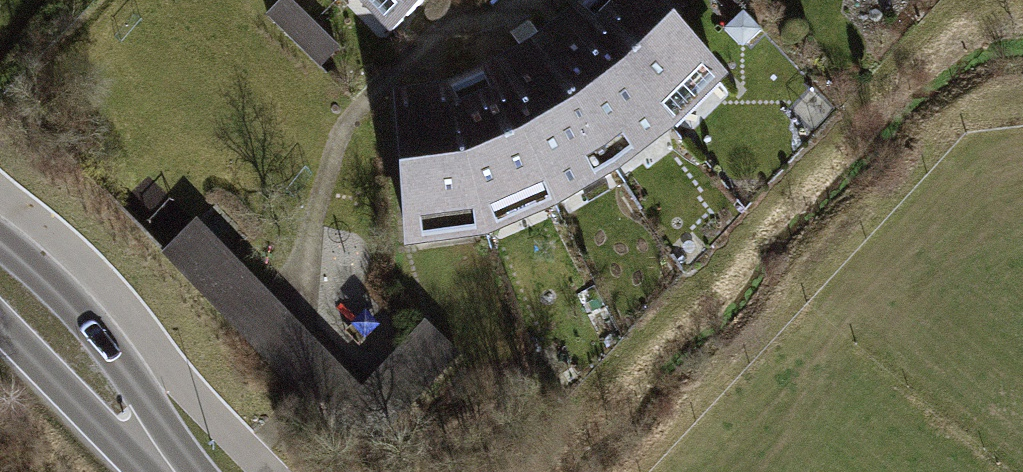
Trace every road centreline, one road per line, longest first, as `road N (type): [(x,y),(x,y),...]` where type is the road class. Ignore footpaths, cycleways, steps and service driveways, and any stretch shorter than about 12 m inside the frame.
road 1 (secondary): [(168,471),(0,301)]

